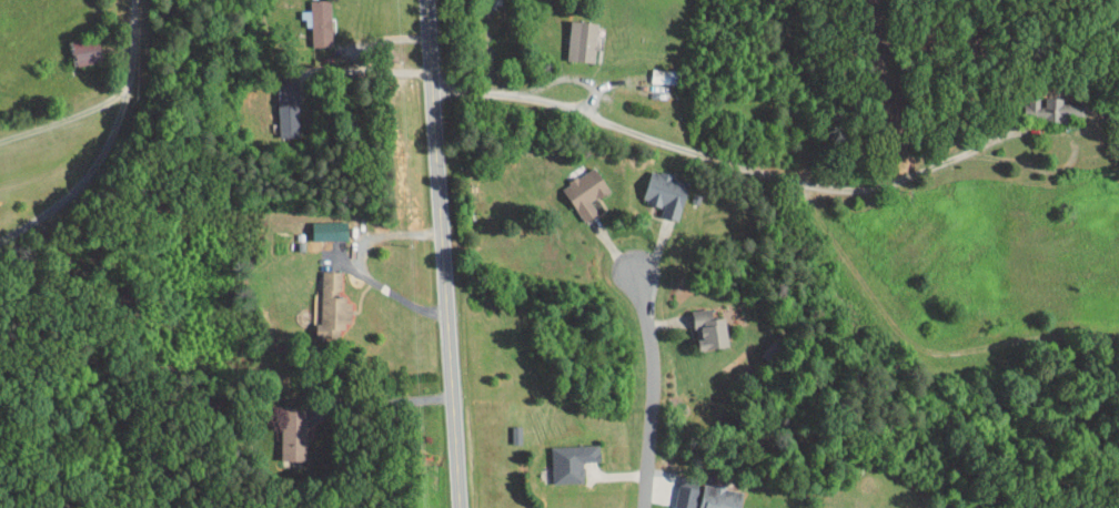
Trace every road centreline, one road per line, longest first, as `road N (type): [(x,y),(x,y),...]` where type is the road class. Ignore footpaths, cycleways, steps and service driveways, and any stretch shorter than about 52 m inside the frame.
road 1 (residential): [(433,87),(556,110),(831,186),(889,182),(978,148)]
road 2 (tertiary): [(461,507),(427,0)]
road 3 (residential): [(643,507),(652,377),(638,272)]

